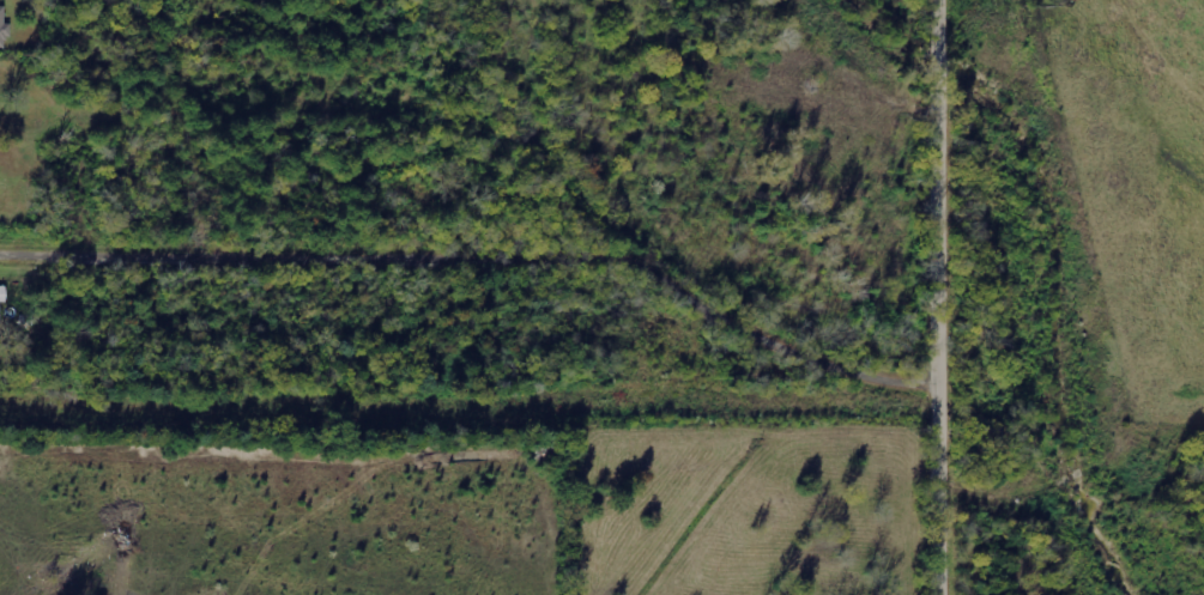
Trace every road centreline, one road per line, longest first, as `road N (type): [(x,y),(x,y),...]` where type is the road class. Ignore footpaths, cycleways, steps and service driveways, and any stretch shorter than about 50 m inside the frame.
road 1 (residential): [(939,378),(823,356),(604,250),(0,241)]
road 2 (tertiary): [(939,594),(940,0)]

